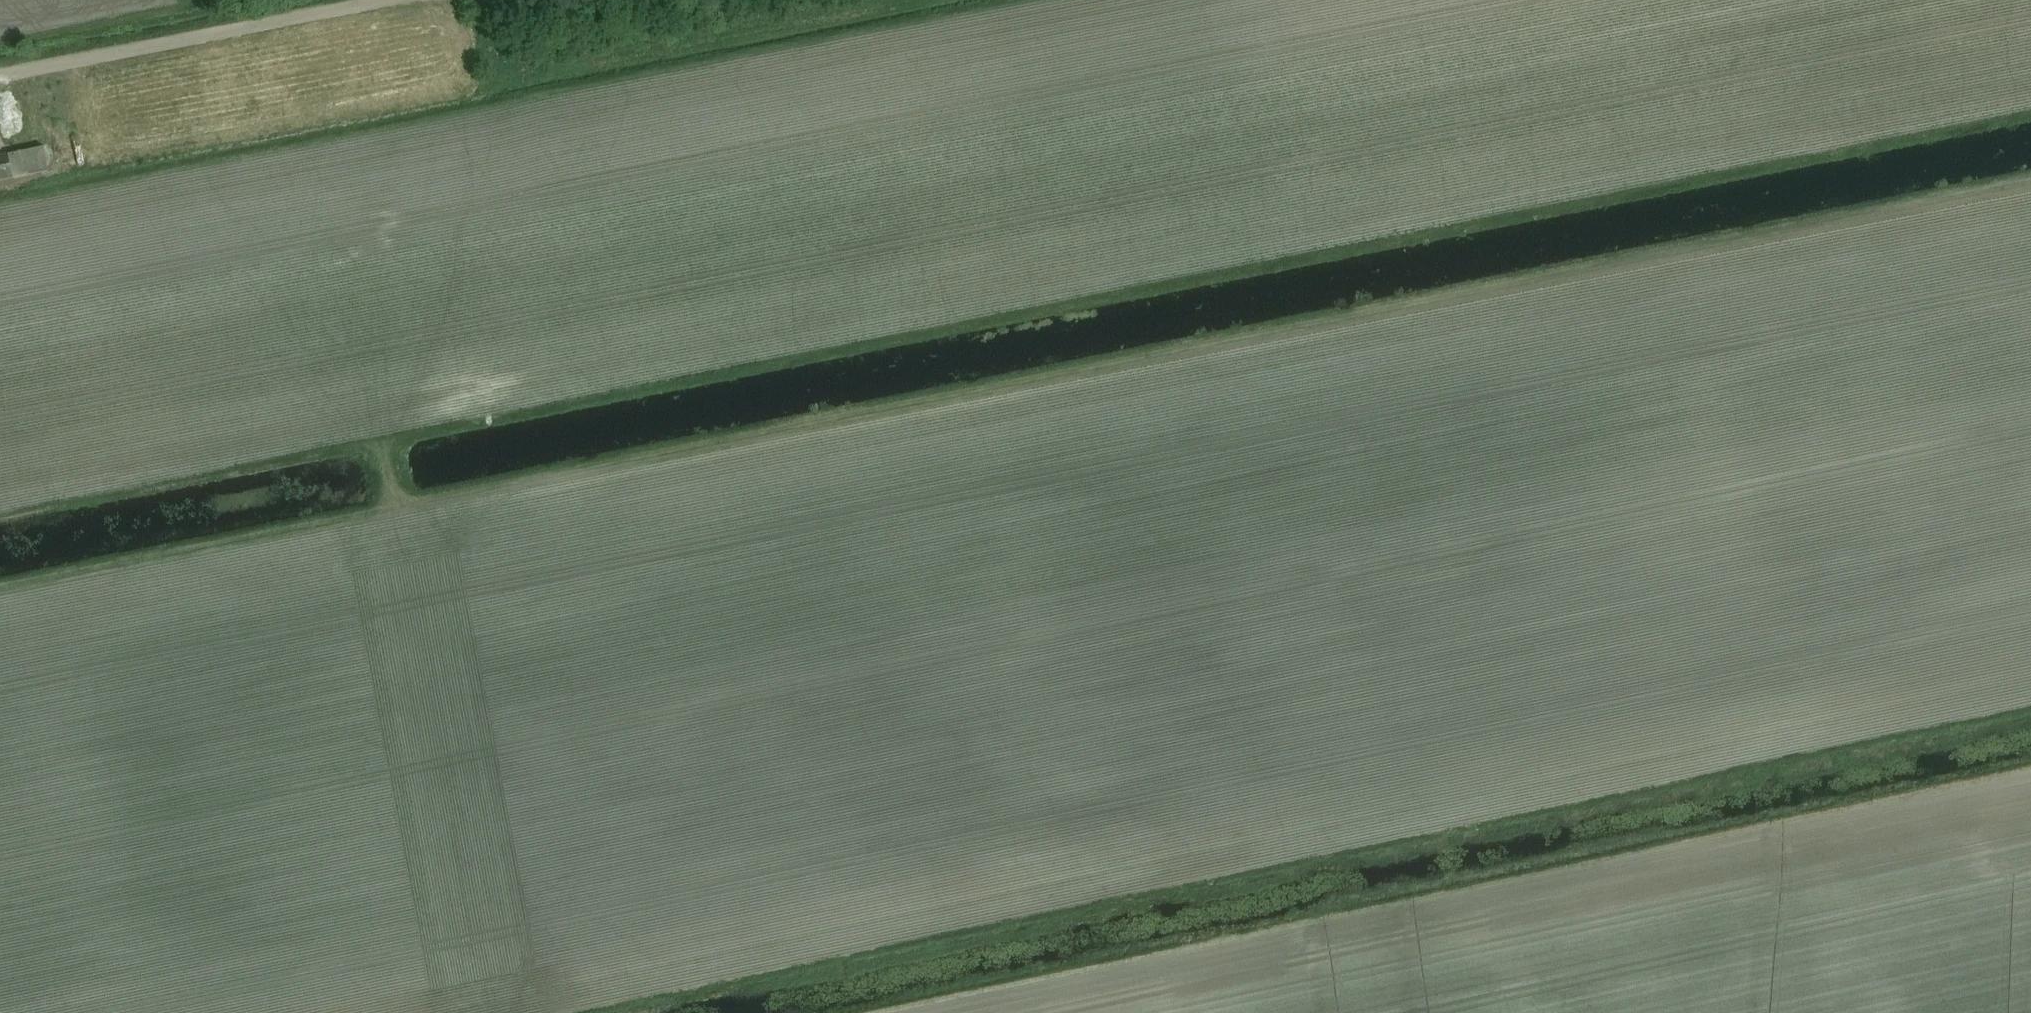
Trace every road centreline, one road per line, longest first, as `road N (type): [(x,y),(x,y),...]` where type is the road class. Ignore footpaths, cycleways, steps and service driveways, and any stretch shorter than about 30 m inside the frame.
road 1 (track): [(0,73),(389,0)]

